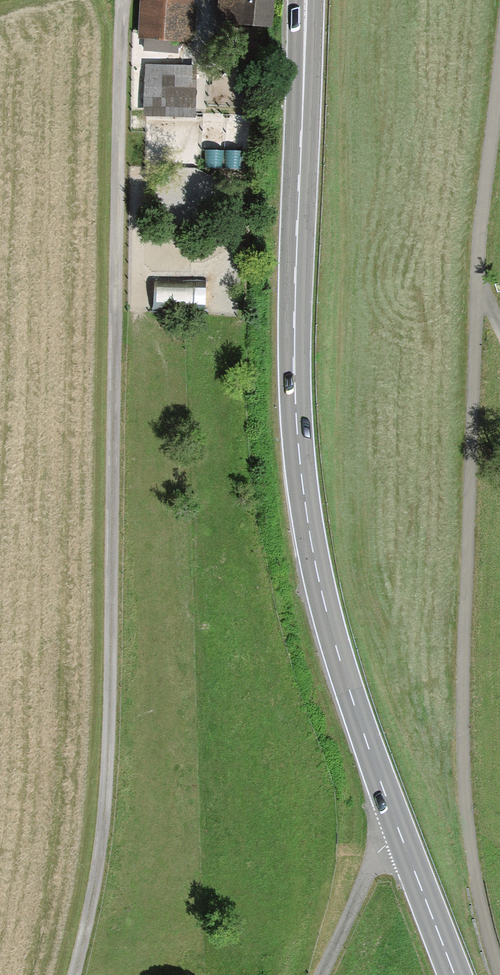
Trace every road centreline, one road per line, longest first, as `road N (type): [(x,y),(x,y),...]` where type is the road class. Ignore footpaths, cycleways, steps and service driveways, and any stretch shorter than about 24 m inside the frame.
road 1 (primary): [(456,974),(346,690),(309,546),(293,373),(305,0)]
road 2 (track): [(74,974),(95,897),(111,733),(120,0)]

